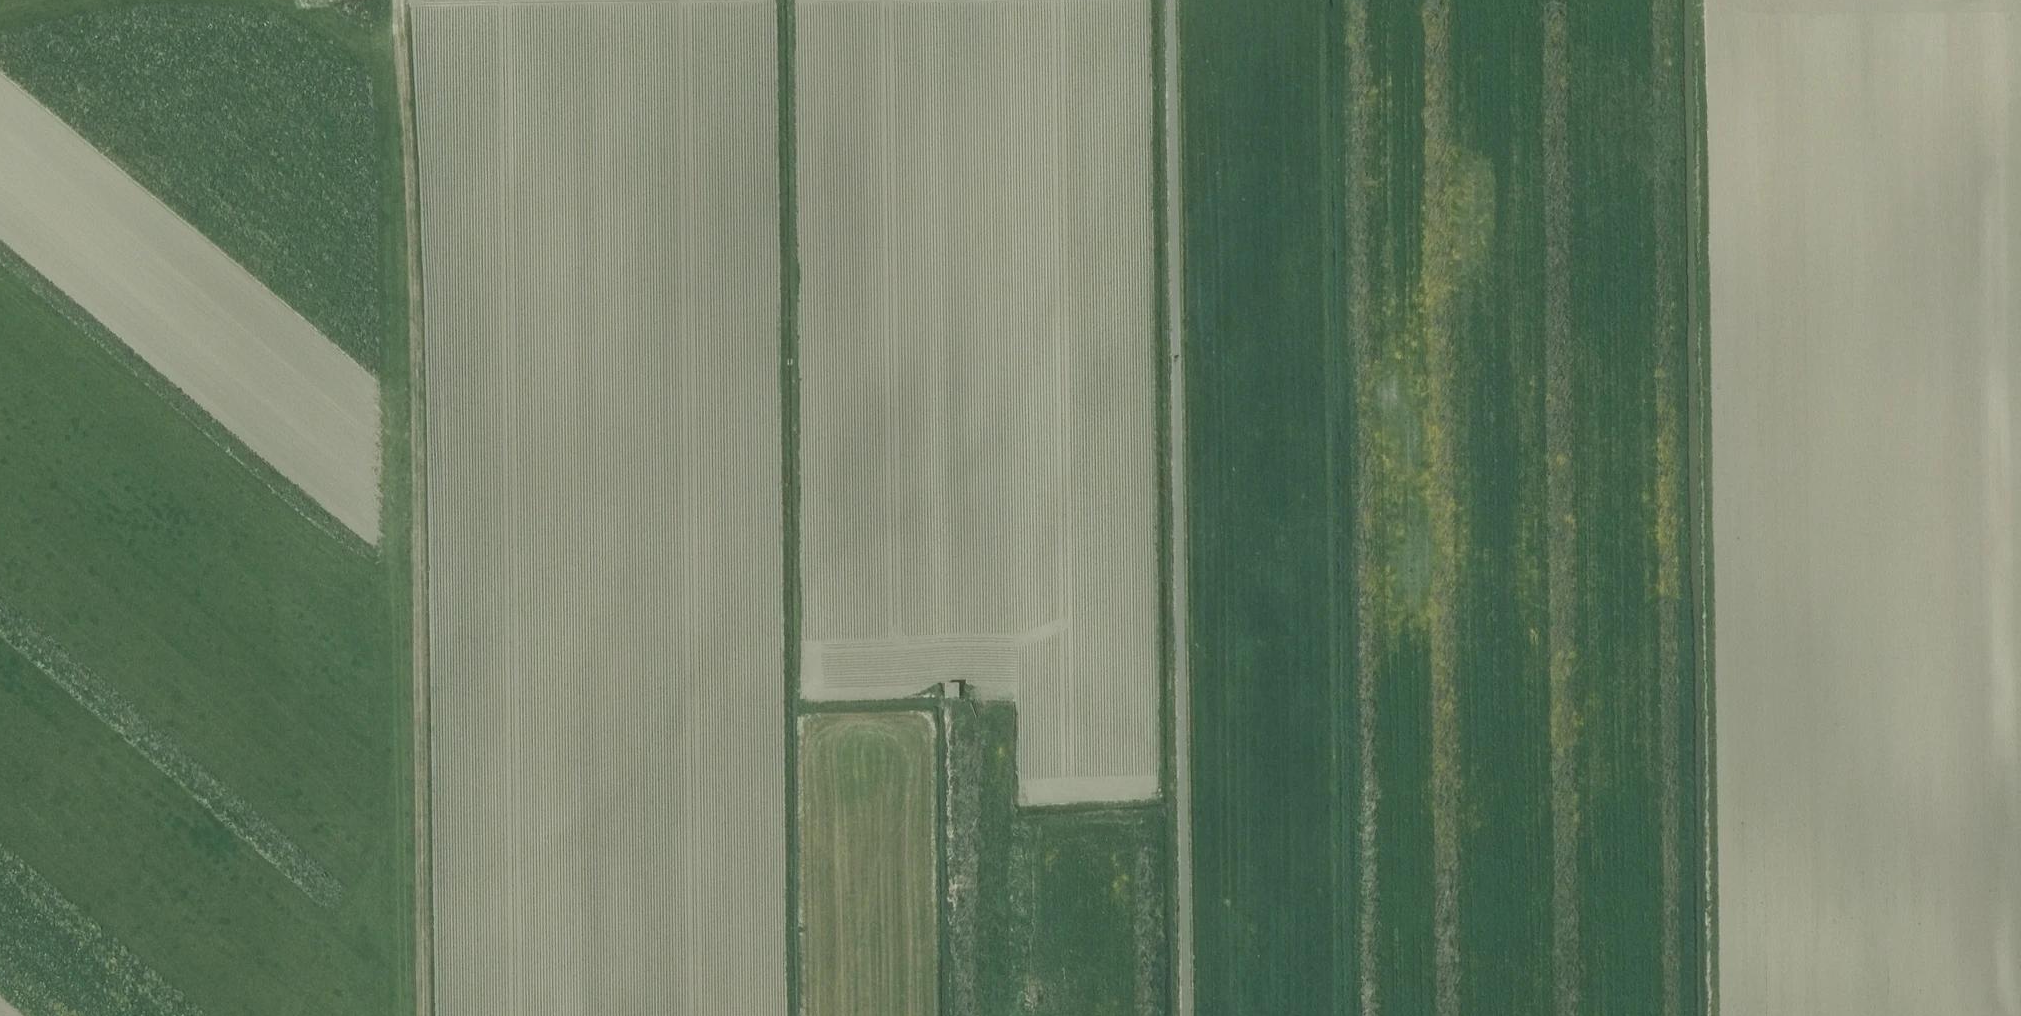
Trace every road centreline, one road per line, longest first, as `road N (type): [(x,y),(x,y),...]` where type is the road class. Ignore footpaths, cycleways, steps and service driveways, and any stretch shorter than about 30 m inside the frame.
road 1 (track): [(404,0),(424,279),(432,1015)]
road 2 (track): [(1996,1015),(1994,0)]

